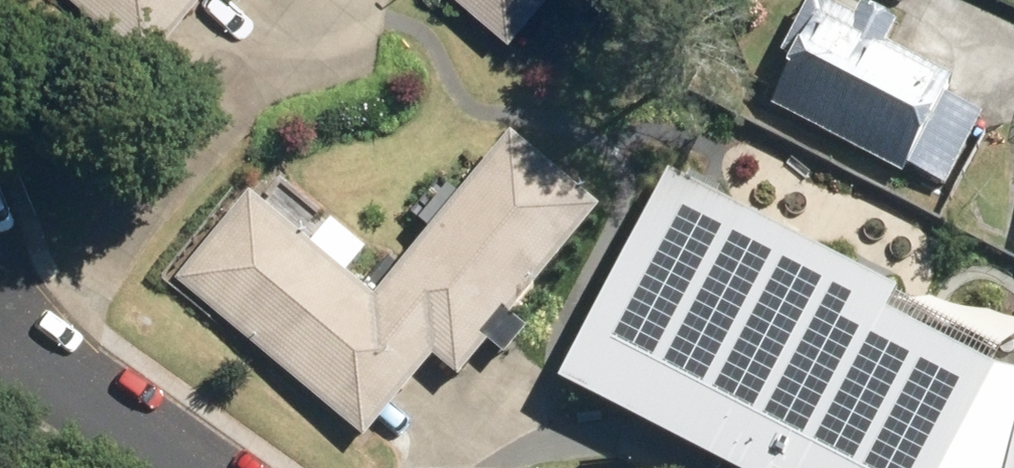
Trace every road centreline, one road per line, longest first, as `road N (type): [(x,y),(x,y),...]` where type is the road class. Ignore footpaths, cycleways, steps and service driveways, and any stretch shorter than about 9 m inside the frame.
road 1 (residential): [(345,0),(319,44),(216,93),(24,350)]
road 2 (residential): [(24,350),(104,425),(170,467)]

